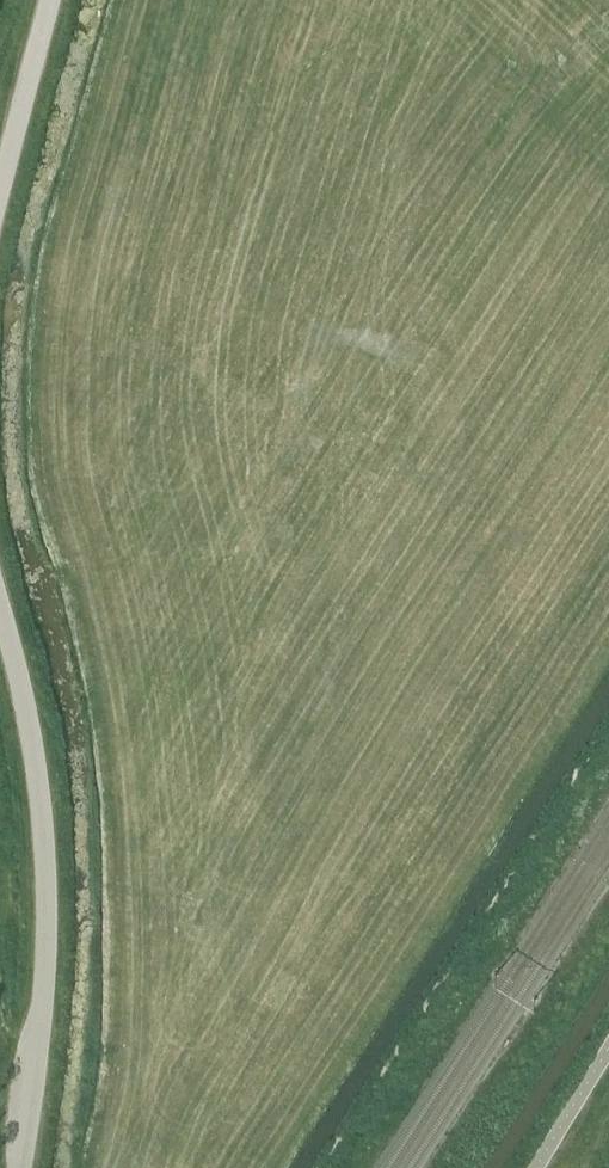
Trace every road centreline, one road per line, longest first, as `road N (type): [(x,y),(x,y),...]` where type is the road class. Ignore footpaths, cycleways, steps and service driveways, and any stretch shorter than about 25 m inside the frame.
road 1 (unclassified): [(22,1167),(44,1004),(43,816),(0,602)]
road 2 (unclassified): [(0,189),(50,0)]

